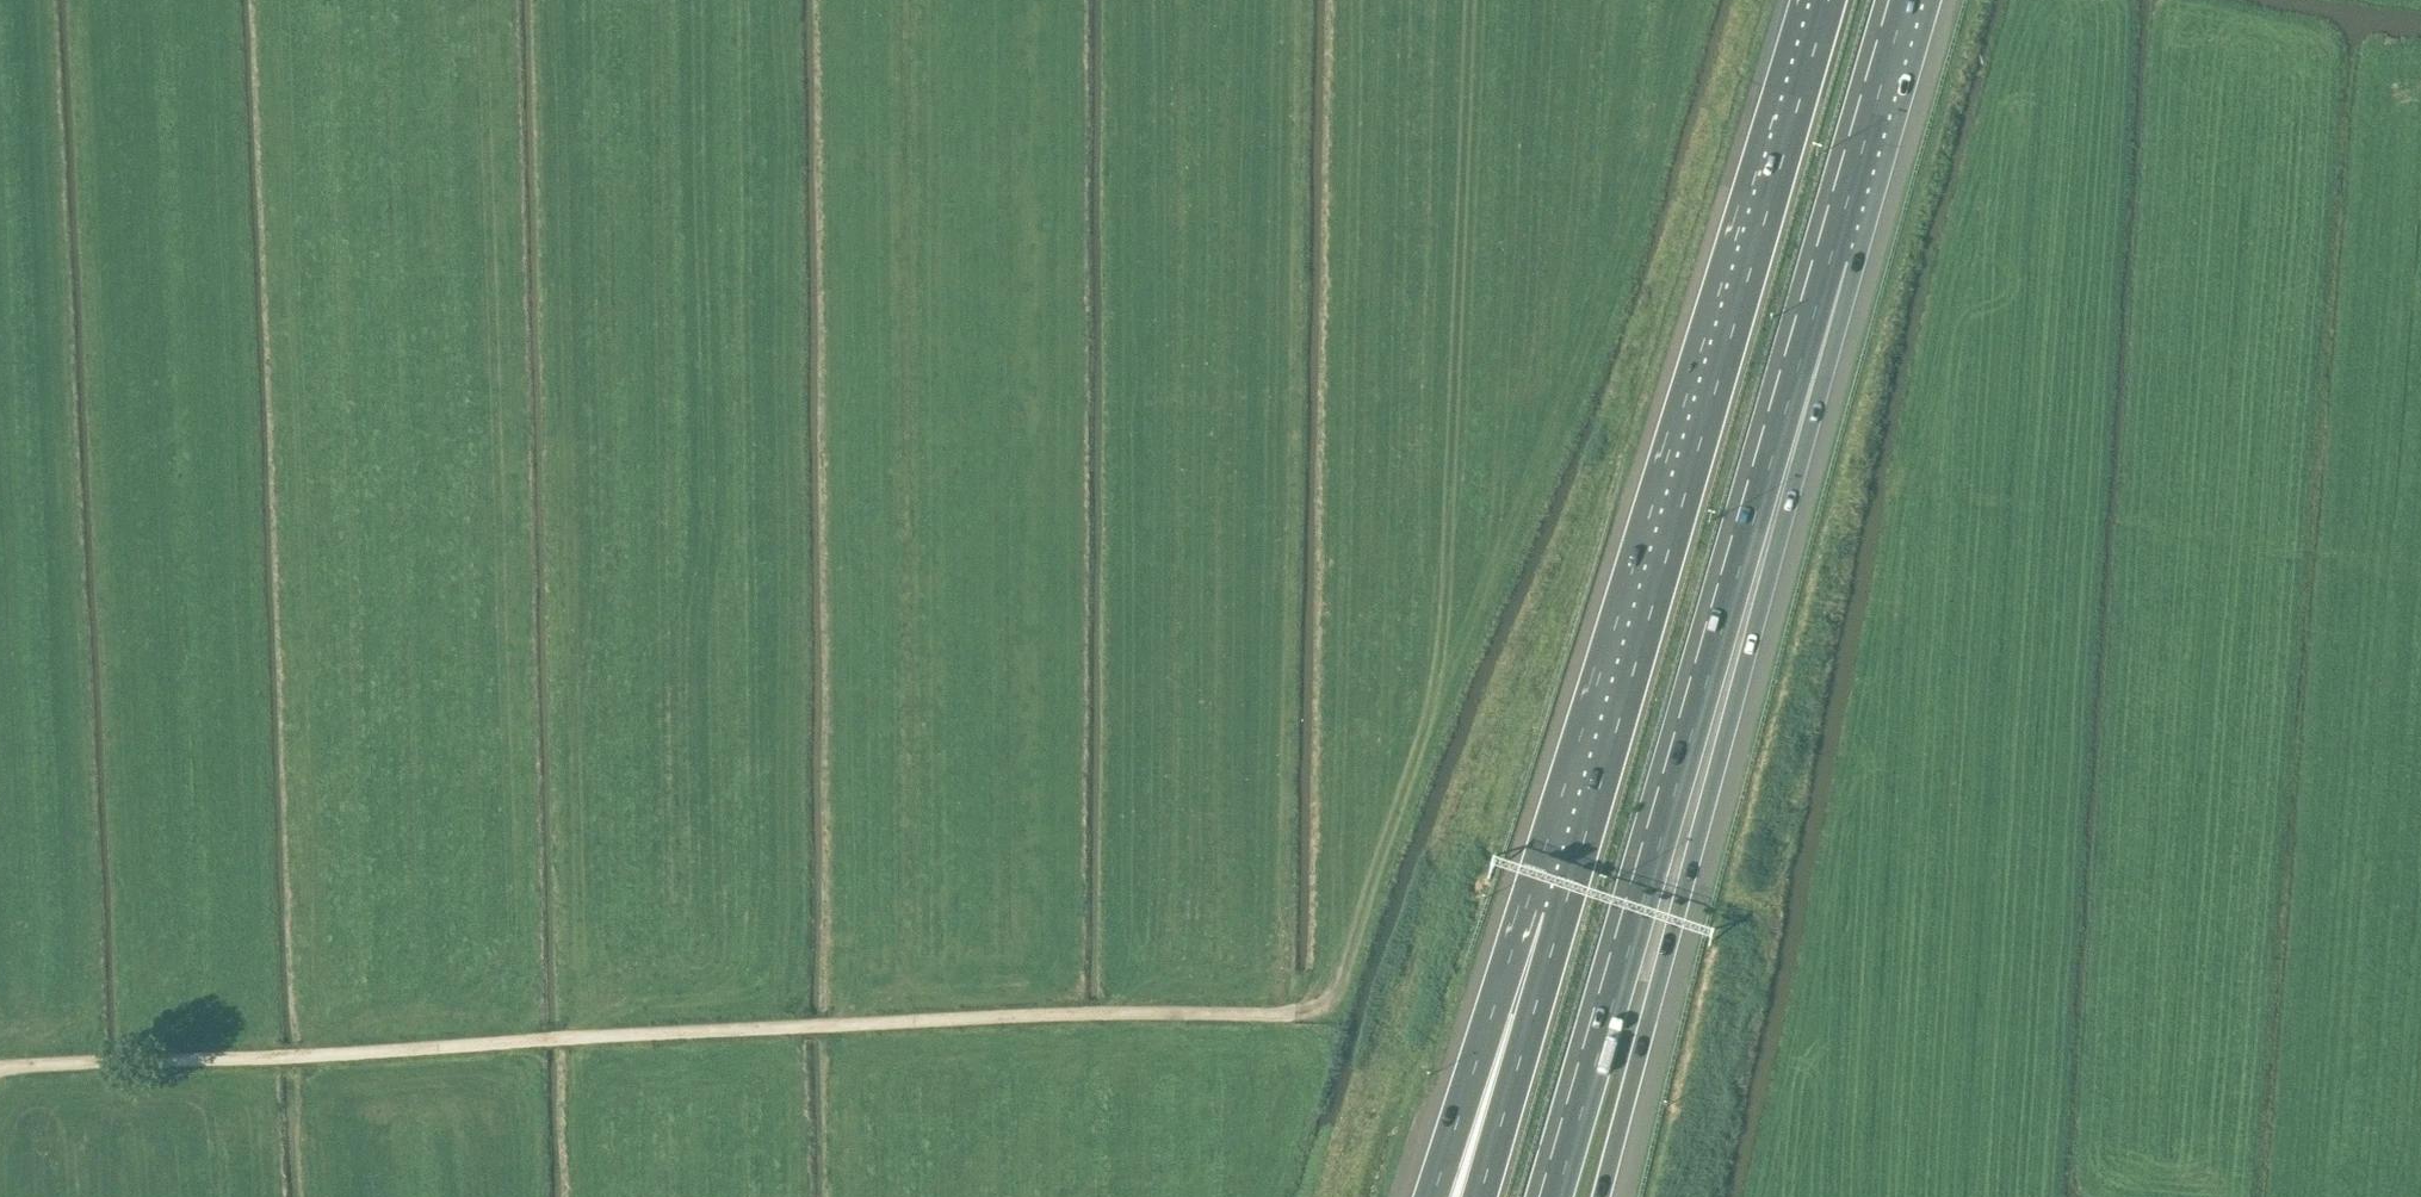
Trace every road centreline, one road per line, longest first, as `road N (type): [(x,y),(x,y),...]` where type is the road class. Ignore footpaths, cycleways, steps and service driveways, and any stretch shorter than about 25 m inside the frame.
road 1 (track): [(0,1067),(1091,1014),(1288,1013)]
road 2 (motorway): [(1550,1196),(1827,260)]
road 3 (motorway): [(1603,1196),(1827,260)]
road 4 (motorway): [(1831,0),(1562,916)]
road 5 (tertiary): [(2008,597),(1856,1196)]
road 6 (tertiary): [(2162,0),(2008,597)]
road 7 (tertiary): [(2420,662),(2008,597)]
road 8 (motorway): [(1562,916),(1442,1196)]
road 9 (motorway): [(1562,916),(1481,1196)]
road 10 (motorway): [(1827,260),(1901,0)]

